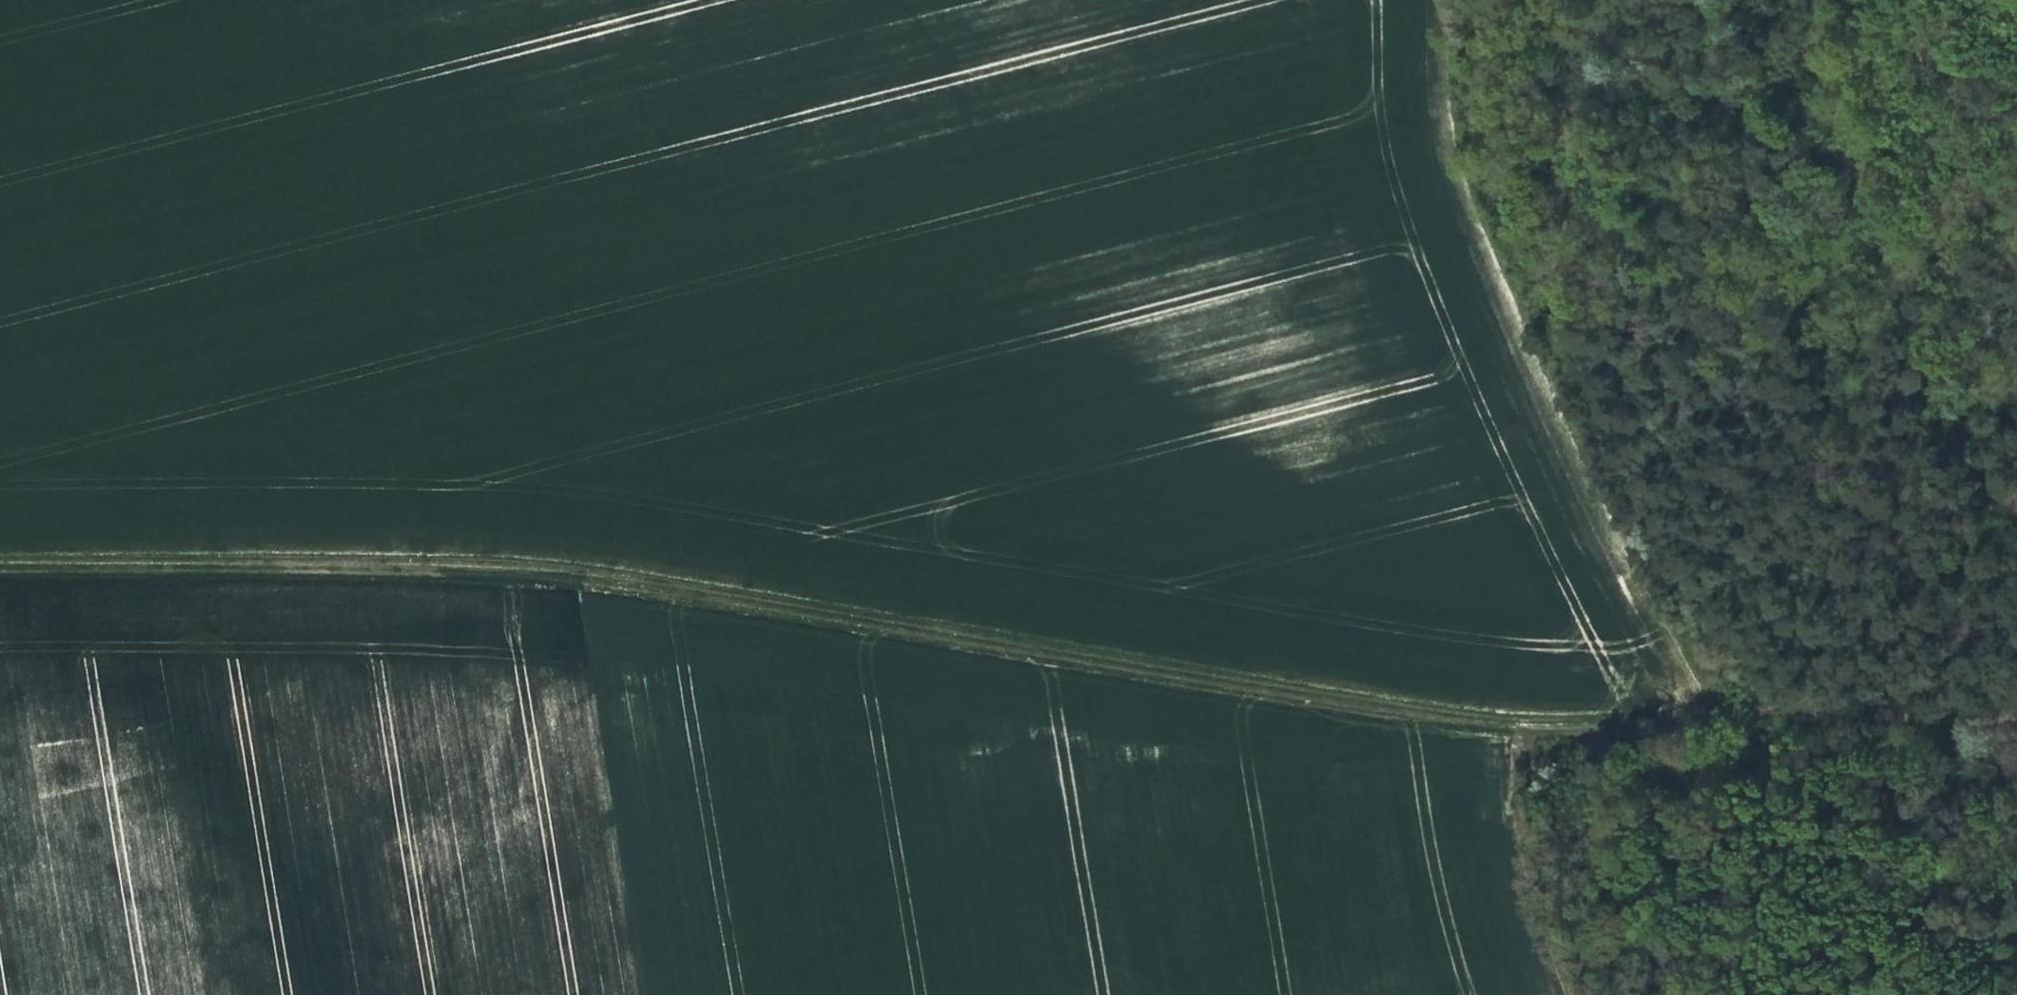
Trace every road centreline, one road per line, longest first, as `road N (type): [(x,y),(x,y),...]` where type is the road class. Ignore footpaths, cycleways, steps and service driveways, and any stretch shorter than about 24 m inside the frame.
road 1 (track): [(2016,740),(1533,741),(572,594),(0,563)]
road 2 (track): [(1860,0),(1842,71),(1901,315),(2016,508)]

